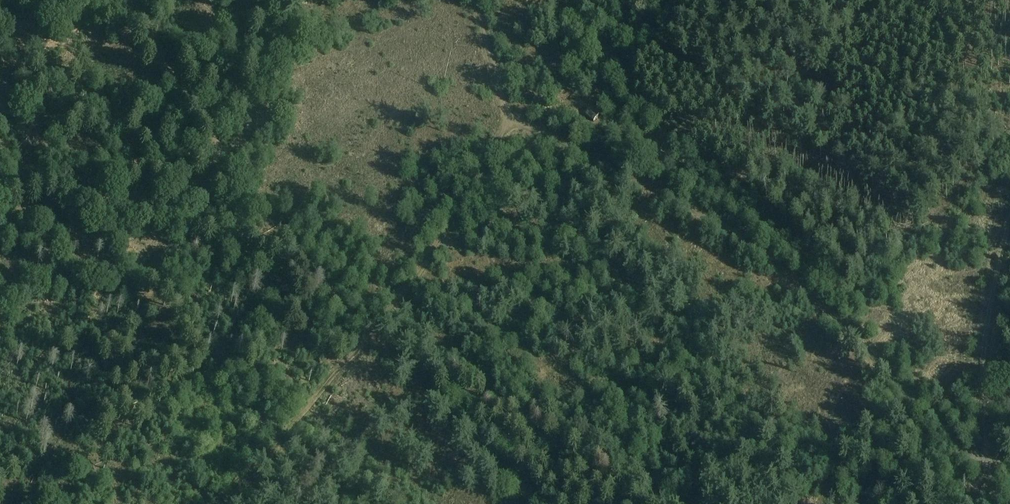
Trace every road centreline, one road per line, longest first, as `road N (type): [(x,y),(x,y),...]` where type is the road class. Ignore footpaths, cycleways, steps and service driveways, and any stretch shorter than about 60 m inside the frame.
road 1 (track): [(998,503),(990,471),(970,448),(736,232),(696,200),(512,115),(448,236),(395,308),(223,503)]
road 2 (track): [(128,0),(248,188),(352,314),(535,503)]
road 3 (track): [(982,462),(991,302),(1009,230)]

